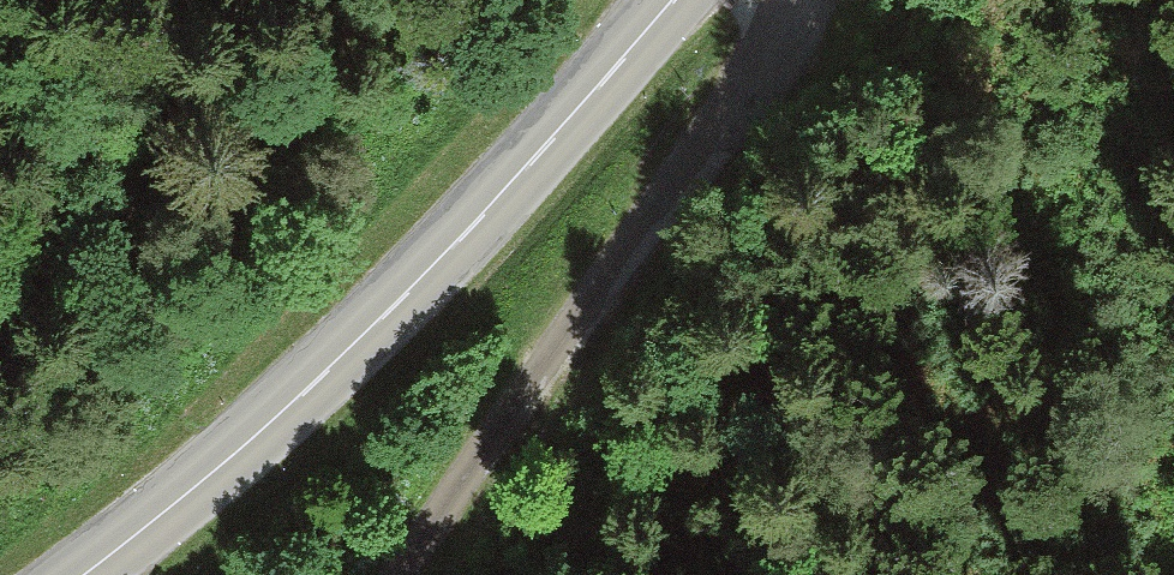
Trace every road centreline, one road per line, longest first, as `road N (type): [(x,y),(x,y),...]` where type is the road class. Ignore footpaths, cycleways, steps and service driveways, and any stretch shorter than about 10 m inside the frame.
road 1 (secondary): [(100,574),(374,344),(688,0)]
road 2 (unclassified): [(430,574),(549,353),(797,22),(804,0)]

